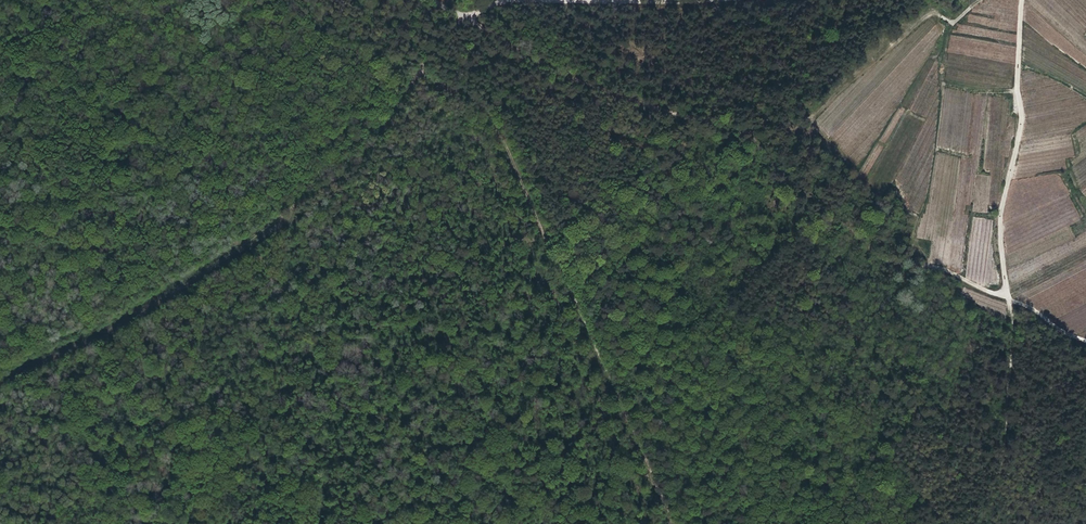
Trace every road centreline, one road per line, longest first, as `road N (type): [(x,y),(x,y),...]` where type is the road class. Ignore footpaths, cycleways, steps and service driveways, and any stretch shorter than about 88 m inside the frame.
road 1 (track): [(482,11),(453,35),(375,152),(298,199),(227,261),(129,321),(55,347),(0,389)]
road 2 (track): [(1021,0),(1021,117),(1000,217),(1011,300)]
road 3 (track): [(1085,342),(1026,303),(912,264)]
road 4 (track): [(587,0),(731,0)]

